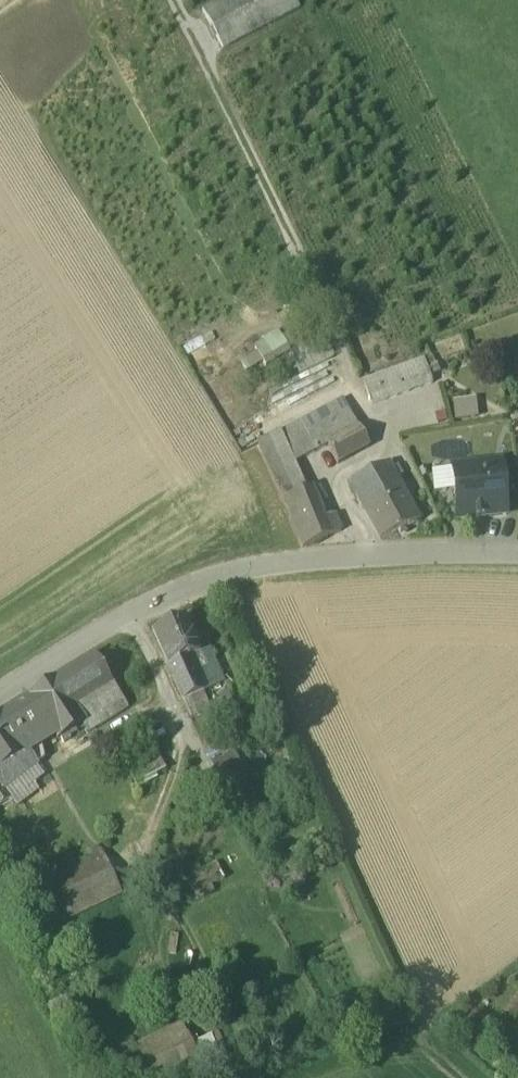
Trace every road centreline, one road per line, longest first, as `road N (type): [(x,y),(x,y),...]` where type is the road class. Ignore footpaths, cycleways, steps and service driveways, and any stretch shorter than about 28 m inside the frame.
road 1 (residential): [(517,552),(244,569),(194,584),(0,693)]

